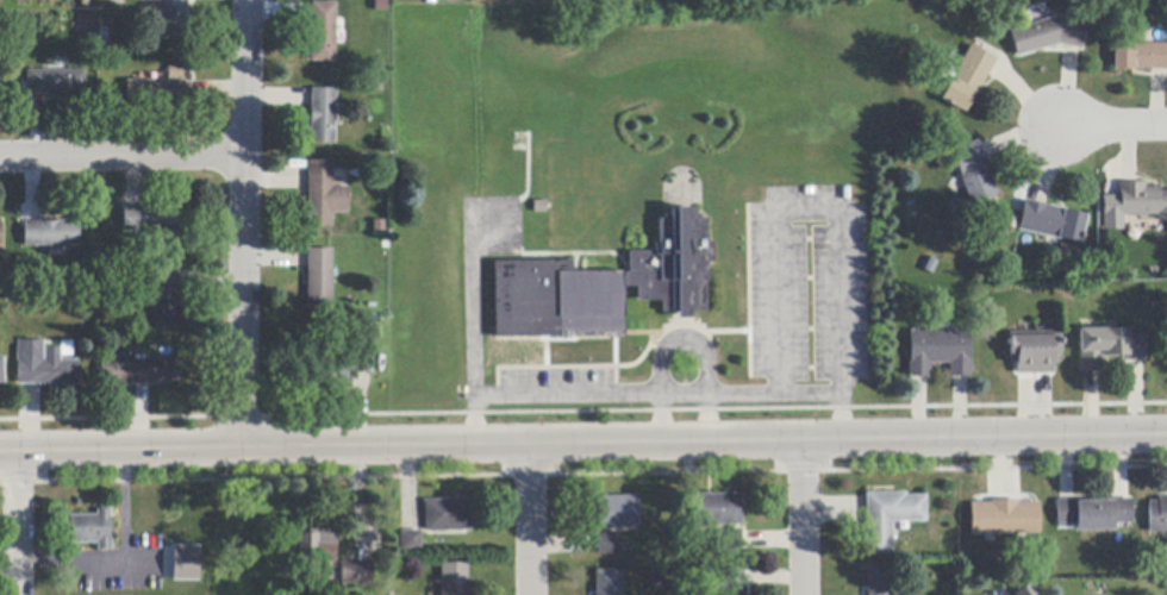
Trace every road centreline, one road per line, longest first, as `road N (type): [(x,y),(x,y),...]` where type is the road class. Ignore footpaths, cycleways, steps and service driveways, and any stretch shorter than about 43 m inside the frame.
road 1 (tertiary): [(1166,436),(0,452)]
road 2 (residential): [(243,449),(246,0)]
road 3 (residential): [(243,161),(0,160)]
road 4 (residential): [(804,594),(801,441)]
road 5 (residential): [(530,594),(528,444)]
road 6 (residential): [(15,594),(14,452)]

